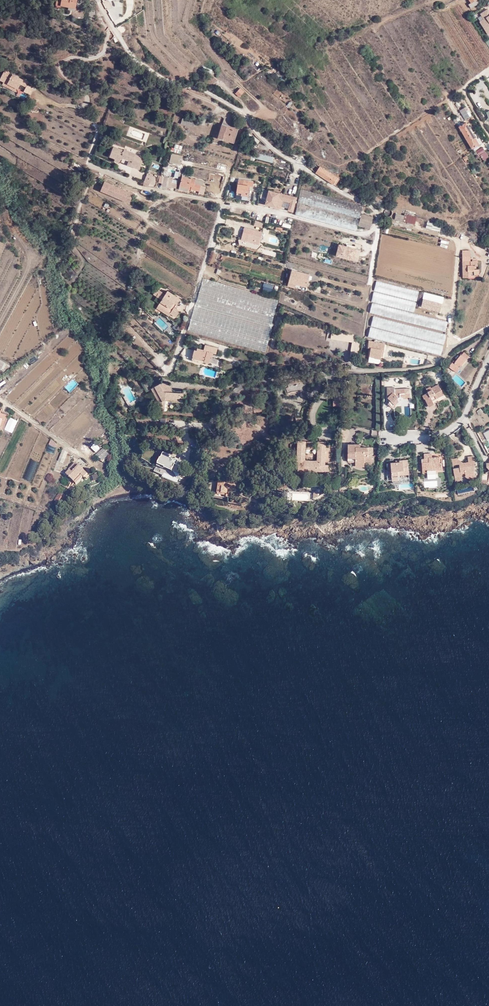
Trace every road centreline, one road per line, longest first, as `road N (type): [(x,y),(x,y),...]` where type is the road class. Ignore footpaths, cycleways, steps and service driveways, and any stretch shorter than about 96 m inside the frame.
road 1 (residential): [(88,164),(140,187),(349,232),(374,230),(377,222),(374,211),(264,143),(233,107),(131,55),(99,0)]
road 2 (residential): [(488,326),(436,364),(179,384)]
road 3 (residential): [(488,359),(453,428),(390,437)]

